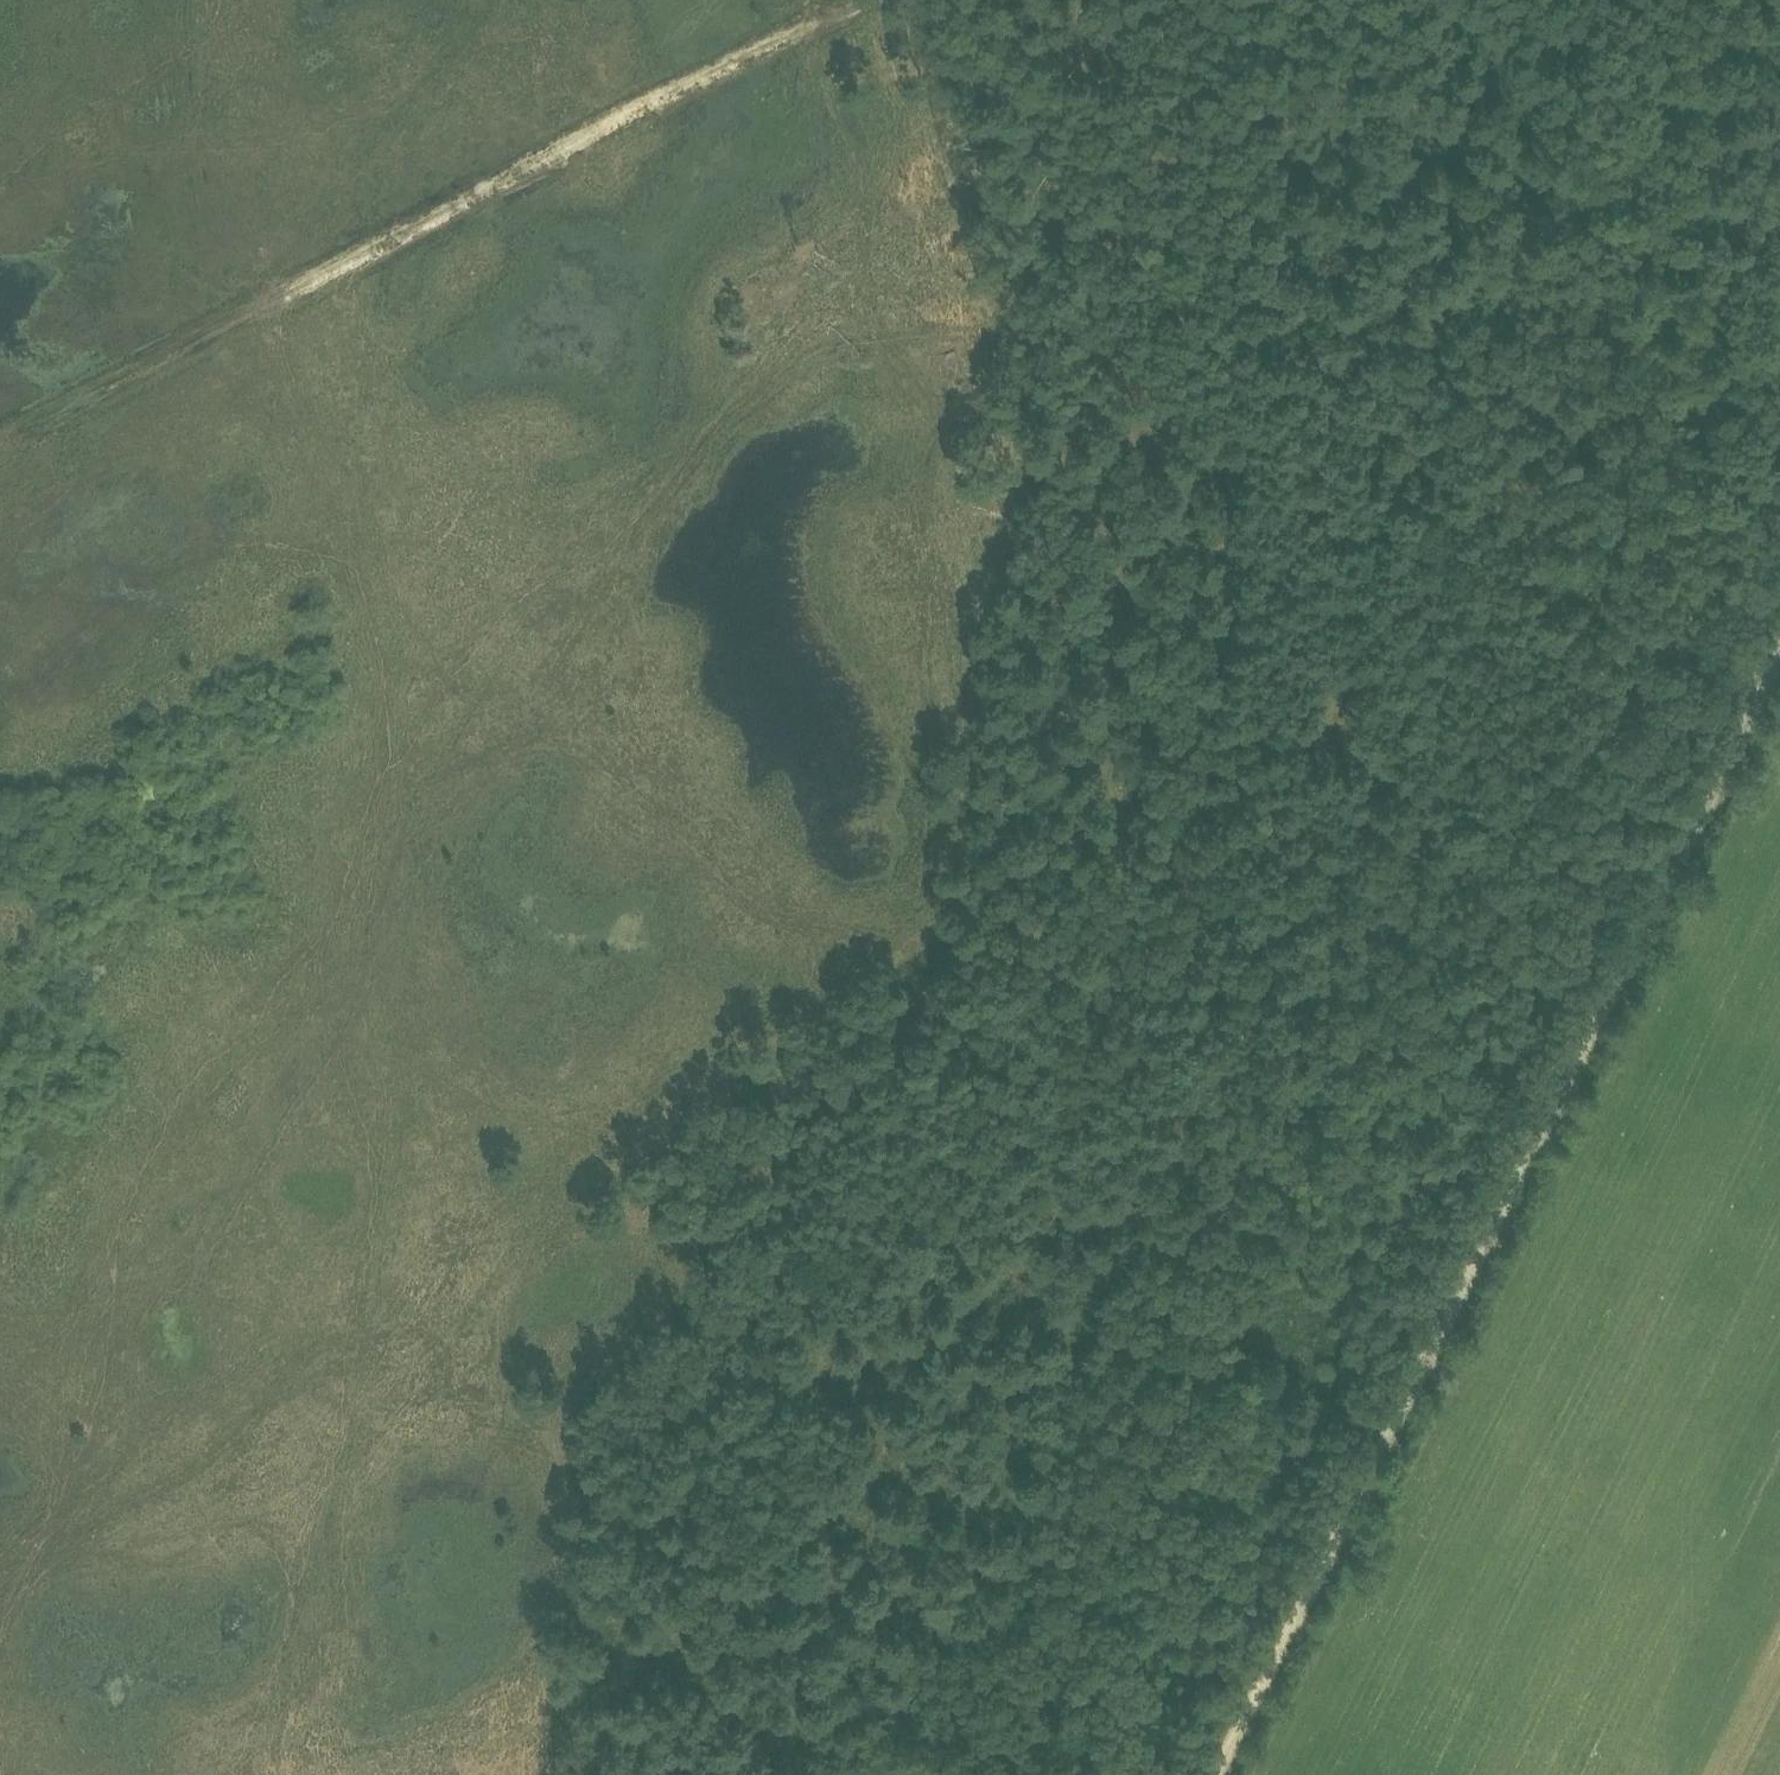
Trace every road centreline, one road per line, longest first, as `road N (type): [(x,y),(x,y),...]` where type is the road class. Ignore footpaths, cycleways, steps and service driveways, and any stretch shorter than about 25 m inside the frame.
road 1 (track): [(1779,656),(1223,1774)]

